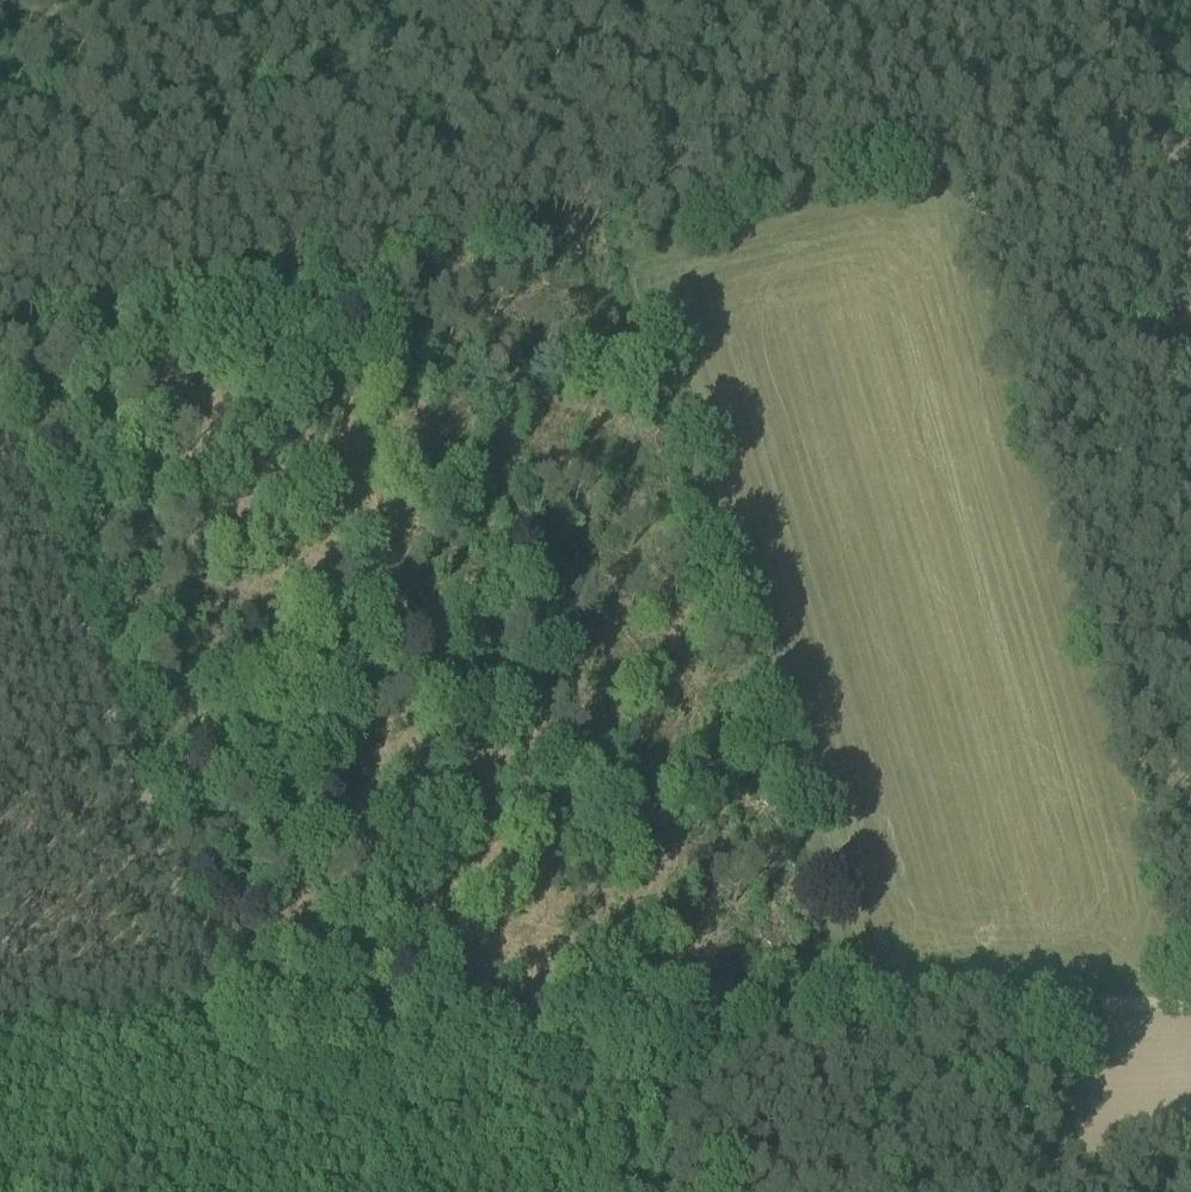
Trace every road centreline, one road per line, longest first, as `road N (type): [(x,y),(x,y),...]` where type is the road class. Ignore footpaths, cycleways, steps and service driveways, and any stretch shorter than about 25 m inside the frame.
road 1 (track): [(0,425),(240,1056),(306,1095),(405,1111),(877,1041)]
road 2 (track): [(1104,0),(1121,137),(1190,380)]
road 3 (track): [(877,1041),(1190,995)]
road 4 (track): [(0,1033),(217,1003)]
road 5 (track): [(1121,137),(952,168)]
road 6 (track): [(877,1041),(841,1191)]

